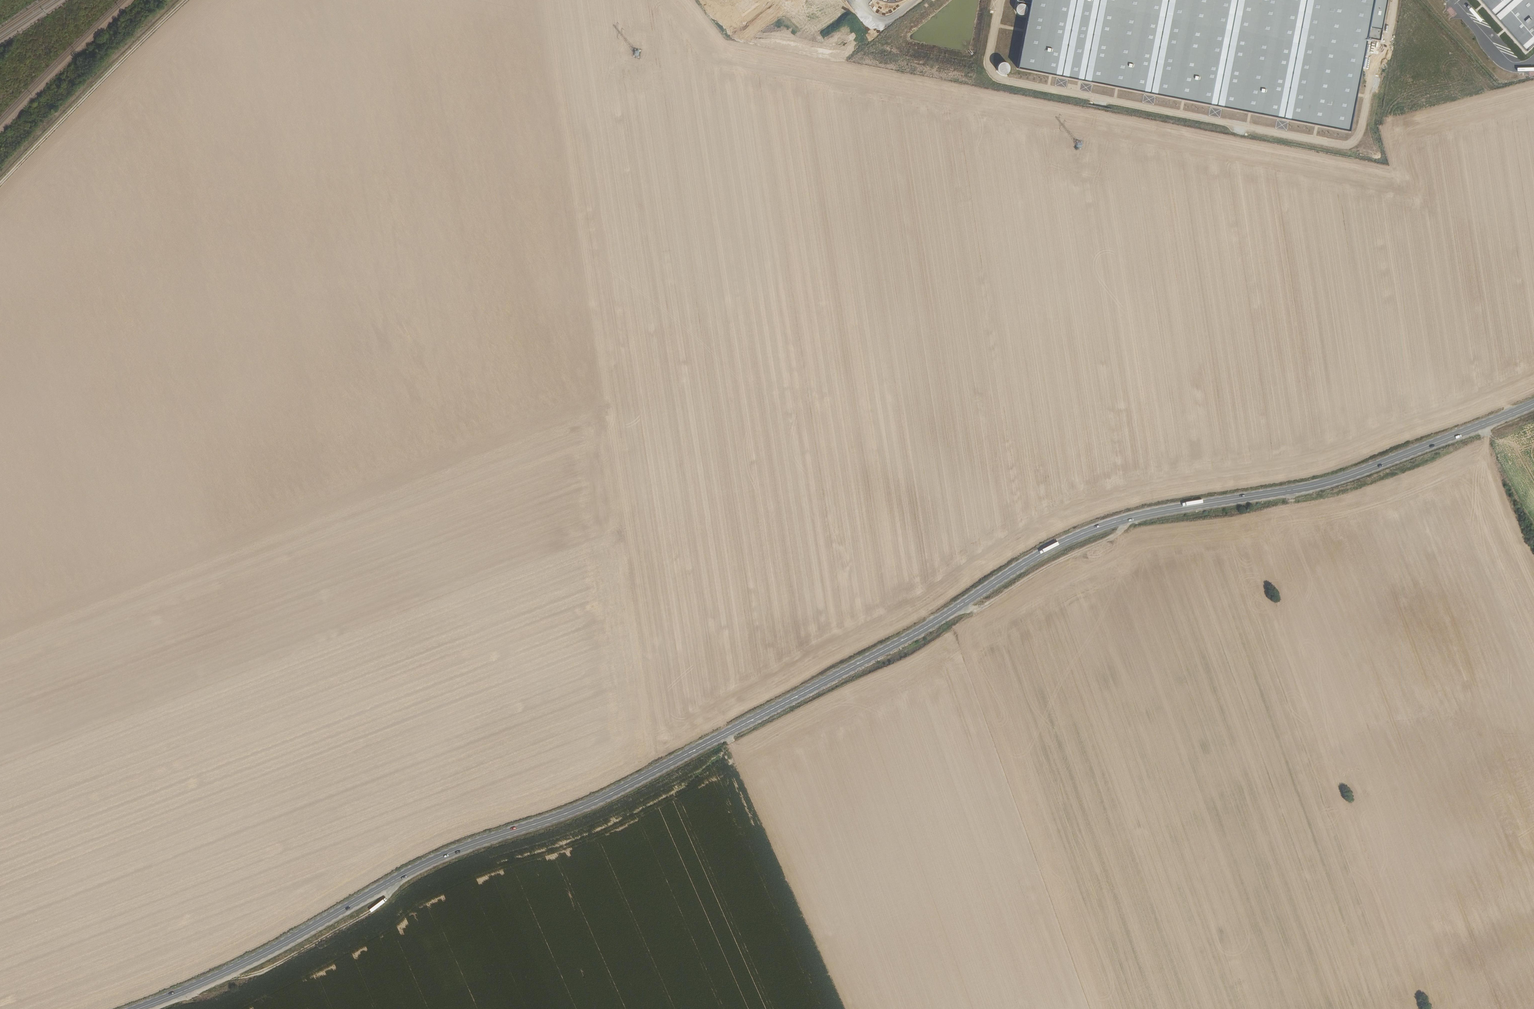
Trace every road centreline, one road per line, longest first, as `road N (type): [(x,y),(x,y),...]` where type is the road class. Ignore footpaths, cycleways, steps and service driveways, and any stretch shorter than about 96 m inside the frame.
road 1 (tertiary): [(1533,403),(1334,481),(1083,533),(939,621),(642,778),(452,851),(276,947),(136,1008)]
road 2 (track): [(0,185),(186,0)]

